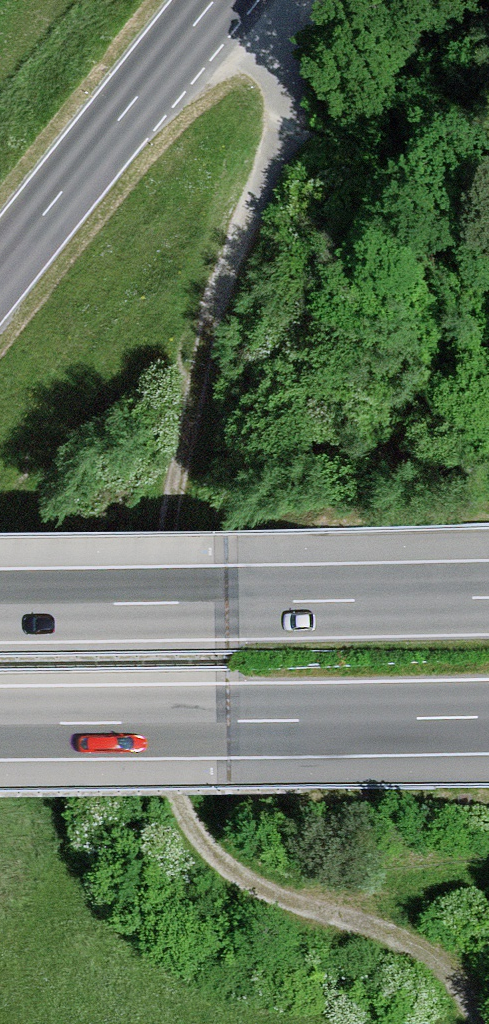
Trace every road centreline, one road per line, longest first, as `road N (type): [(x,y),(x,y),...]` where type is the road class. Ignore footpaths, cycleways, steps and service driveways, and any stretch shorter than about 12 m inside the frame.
road 1 (track): [(232,0),(269,43),(288,110),(201,364),(160,533),(153,693),(165,762),(205,846),(239,876),(425,952),(450,975),(475,1023)]
road 2 (motorway): [(0,724),(488,717)]
road 3 (motorway): [(488,598),(0,605)]
road 4 (primary): [(0,269),(214,0)]

